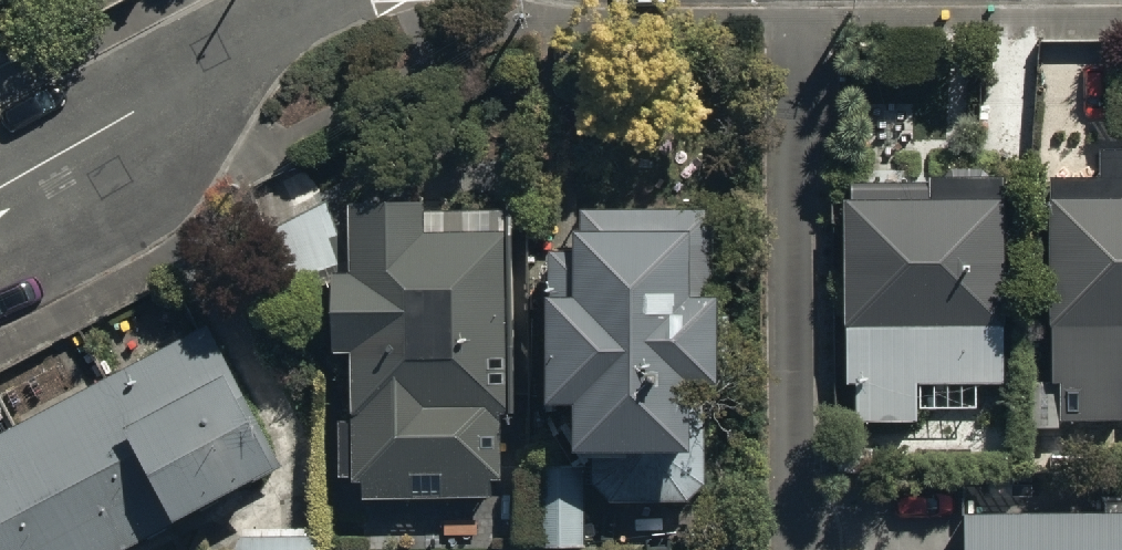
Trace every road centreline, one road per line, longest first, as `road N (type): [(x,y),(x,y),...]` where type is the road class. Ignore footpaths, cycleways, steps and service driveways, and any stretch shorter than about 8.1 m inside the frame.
road 1 (unclassified): [(0,187),(362,0)]

